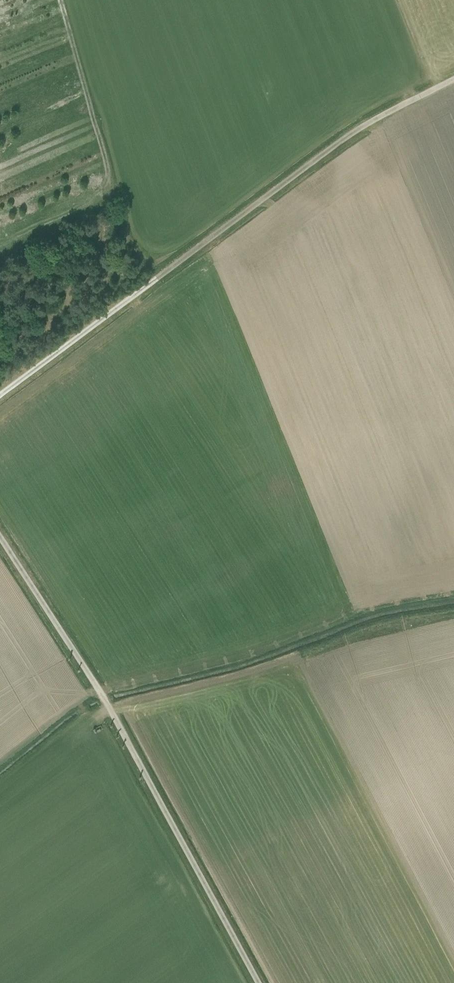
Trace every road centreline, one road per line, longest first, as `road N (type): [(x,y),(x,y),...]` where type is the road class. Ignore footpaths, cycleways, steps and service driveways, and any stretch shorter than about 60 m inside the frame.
road 1 (unclassified): [(453,66),(358,114),(0,391)]
road 2 (unclassified): [(0,526),(89,668),(259,982)]

